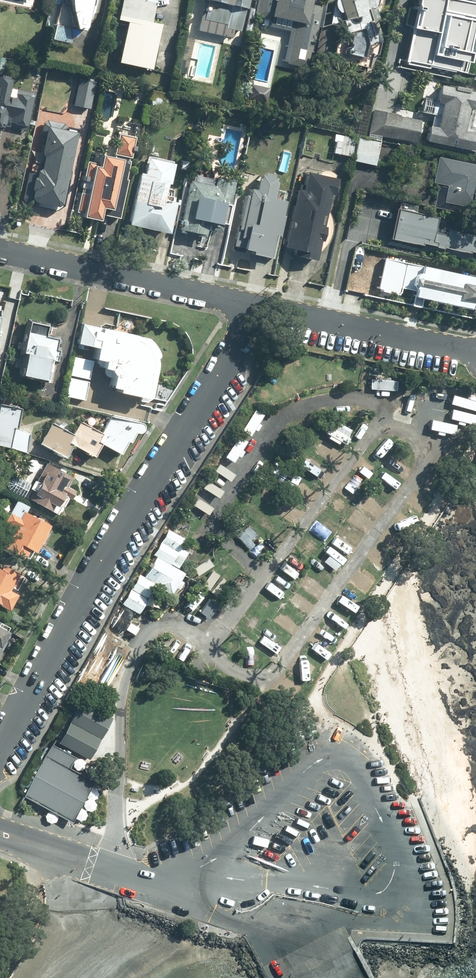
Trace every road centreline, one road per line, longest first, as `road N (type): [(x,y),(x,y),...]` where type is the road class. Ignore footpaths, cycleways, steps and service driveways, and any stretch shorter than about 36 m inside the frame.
road 1 (residential): [(0,745),(251,304)]
road 2 (residential): [(251,304),(0,250)]
road 3 (residential): [(475,353),(251,304)]
road 4 (residential): [(181,875),(130,873),(0,834)]

